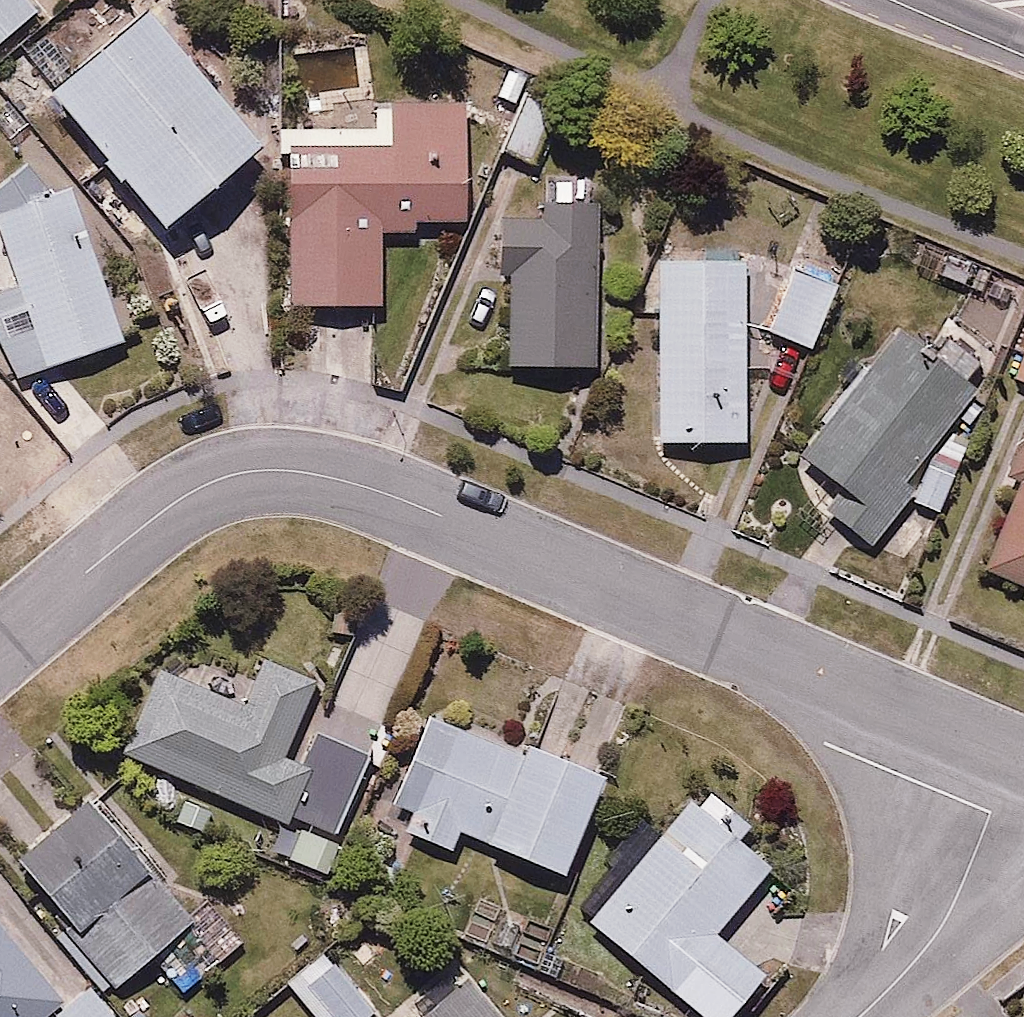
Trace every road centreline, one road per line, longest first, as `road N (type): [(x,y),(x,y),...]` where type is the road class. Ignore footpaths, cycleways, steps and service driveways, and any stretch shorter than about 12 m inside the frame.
road 1 (residential): [(1015,755),(446,517),(300,470),(231,473),(203,486),(0,643)]
road 2 (residential): [(1015,755),(950,913),(859,1016)]

